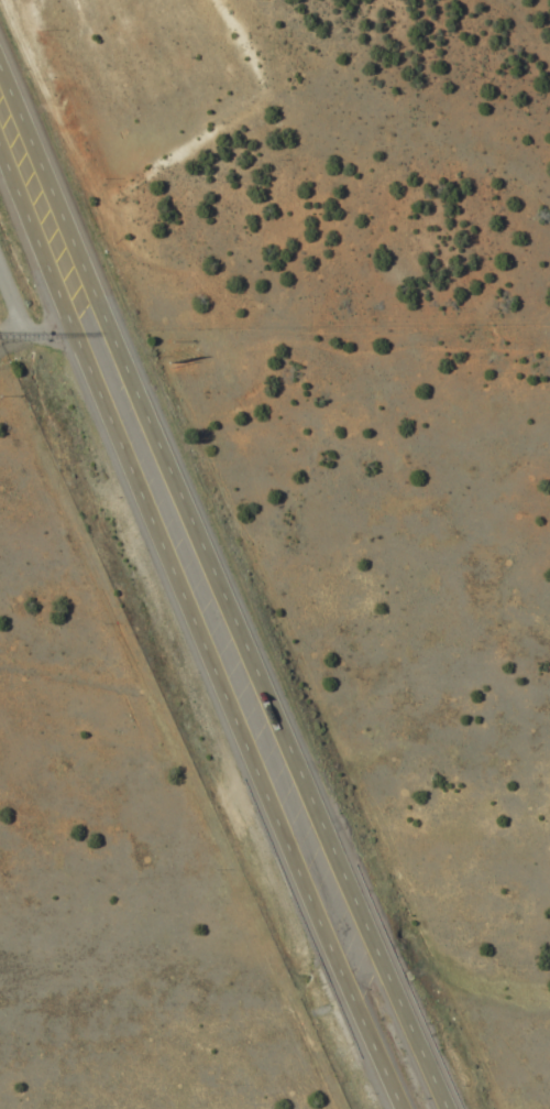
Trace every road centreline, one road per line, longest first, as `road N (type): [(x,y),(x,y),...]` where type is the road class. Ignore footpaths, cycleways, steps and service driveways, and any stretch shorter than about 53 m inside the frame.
road 1 (trunk): [(448,1108),(0,84)]
road 2 (trunk): [(0,167),(404,1108)]

